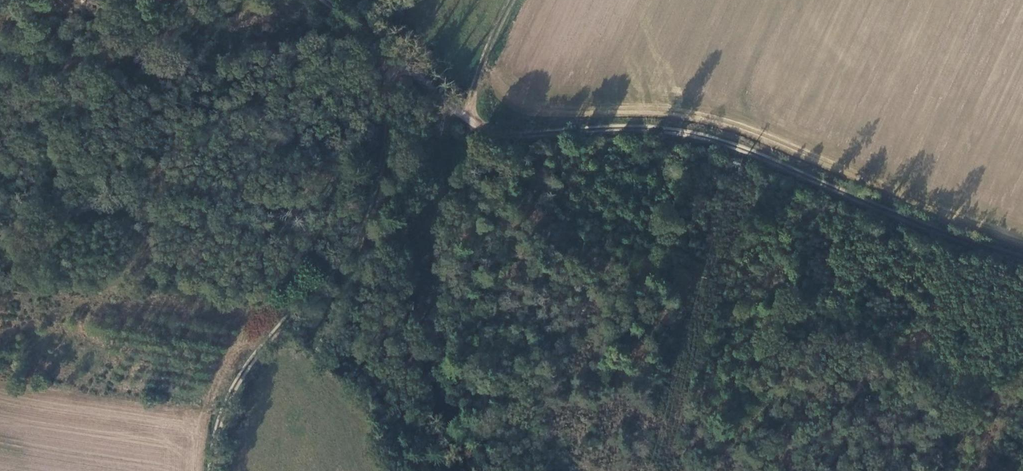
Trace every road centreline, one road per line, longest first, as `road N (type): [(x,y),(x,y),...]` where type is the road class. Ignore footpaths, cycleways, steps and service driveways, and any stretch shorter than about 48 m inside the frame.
road 1 (track): [(399,65),(388,161),(343,247),(222,407),(210,470)]
road 2 (unclassified): [(323,0),(474,126),(640,126),(704,135)]
road 3 (track): [(704,135),(970,244),(1022,256)]
road 4 (track): [(1022,454),(926,361)]

